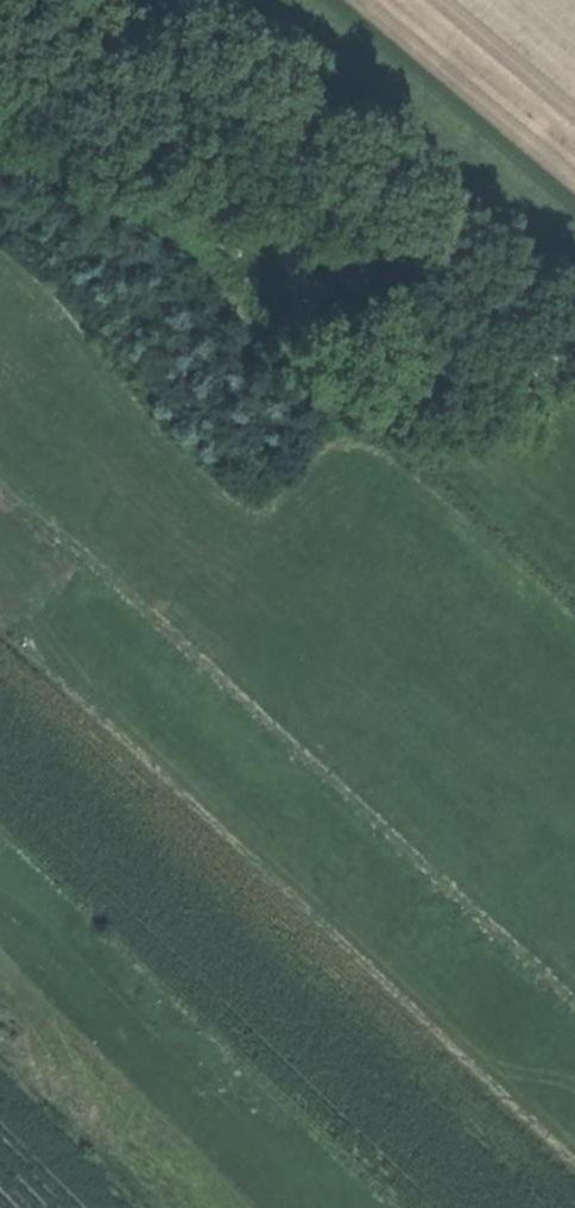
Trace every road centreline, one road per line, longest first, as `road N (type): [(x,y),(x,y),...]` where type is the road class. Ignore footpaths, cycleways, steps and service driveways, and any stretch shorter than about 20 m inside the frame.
road 1 (secondary): [(574,374),(118,0)]

